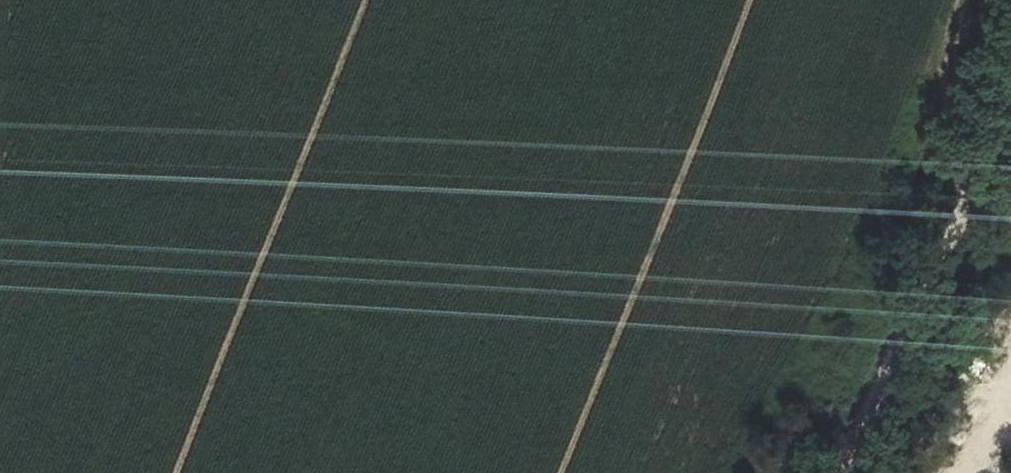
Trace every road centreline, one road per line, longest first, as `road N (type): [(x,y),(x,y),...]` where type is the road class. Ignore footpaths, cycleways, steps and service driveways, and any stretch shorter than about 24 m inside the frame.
road 1 (track): [(834,472),(1010,84)]

